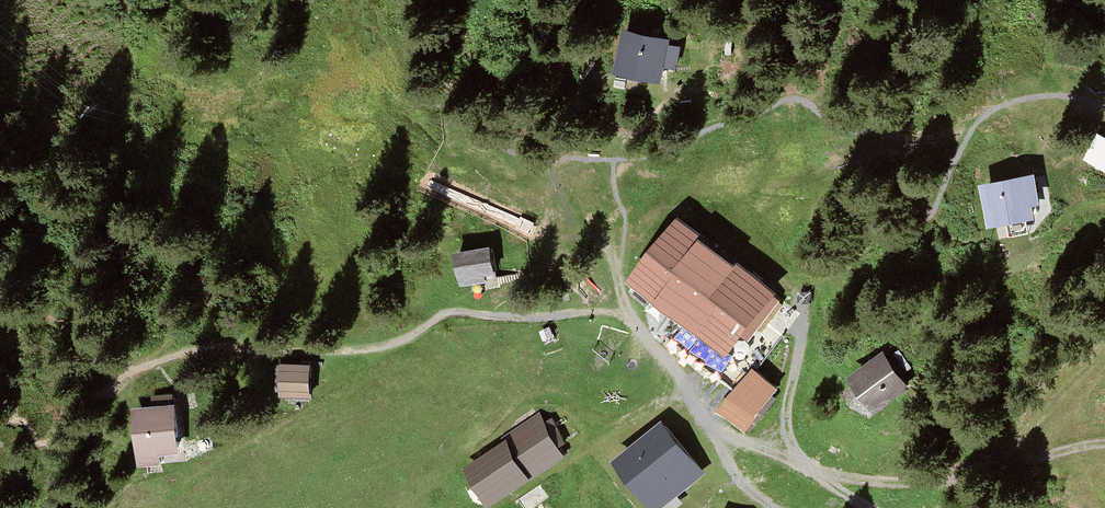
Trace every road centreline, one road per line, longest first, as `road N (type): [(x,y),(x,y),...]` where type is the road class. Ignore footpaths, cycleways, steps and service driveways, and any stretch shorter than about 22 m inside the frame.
road 1 (track): [(865,507),(788,447),(783,422),(806,297)]
road 2 (track): [(771,507),(731,469),(690,394),(630,319)]

